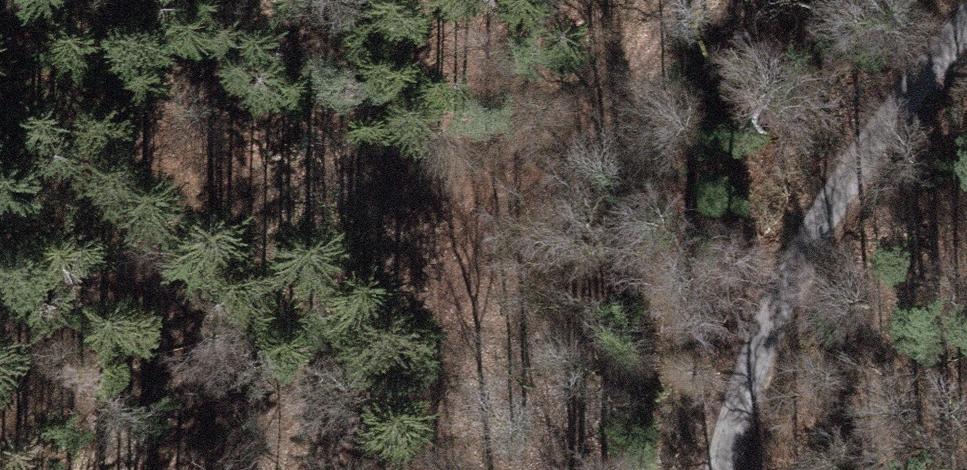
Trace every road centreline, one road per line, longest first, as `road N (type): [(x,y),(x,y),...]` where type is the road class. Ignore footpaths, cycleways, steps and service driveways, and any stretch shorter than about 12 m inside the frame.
road 1 (track): [(511,219),(410,169),(257,195),(78,308),(0,402)]
road 2 (track): [(361,469),(511,219),(718,0)]
road 3 (residential): [(966,24),(910,94),(762,323),(727,469)]

